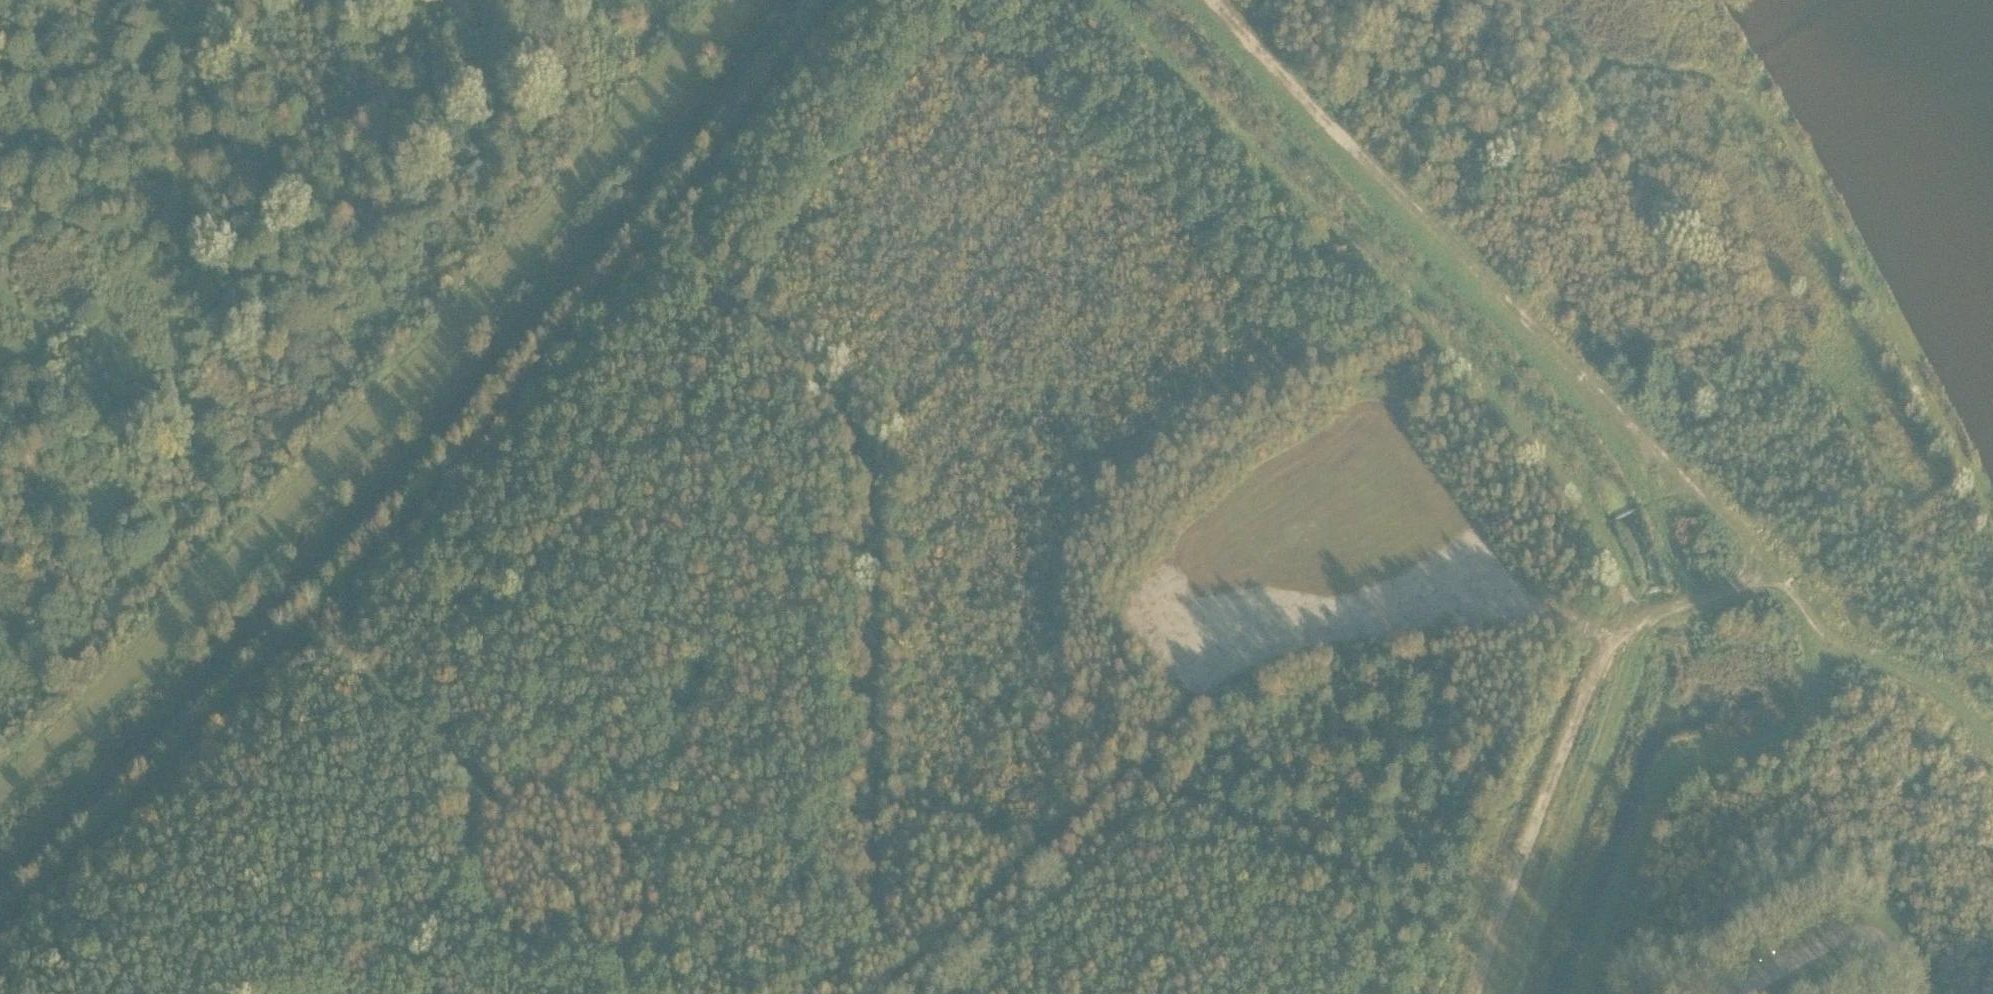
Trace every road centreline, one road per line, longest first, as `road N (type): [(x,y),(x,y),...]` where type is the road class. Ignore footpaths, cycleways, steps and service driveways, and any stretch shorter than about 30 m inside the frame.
road 1 (track): [(734,0),(524,255),(181,628),(0,797)]
road 2 (track): [(1768,575),(1213,0)]
road 3 (track): [(1728,993),(1594,954),(1674,778),(1747,763),(1799,736),(1823,684),(1820,632)]
road 4 (unclassified): [(1909,993),(1861,910),(1729,984),(1734,993)]

